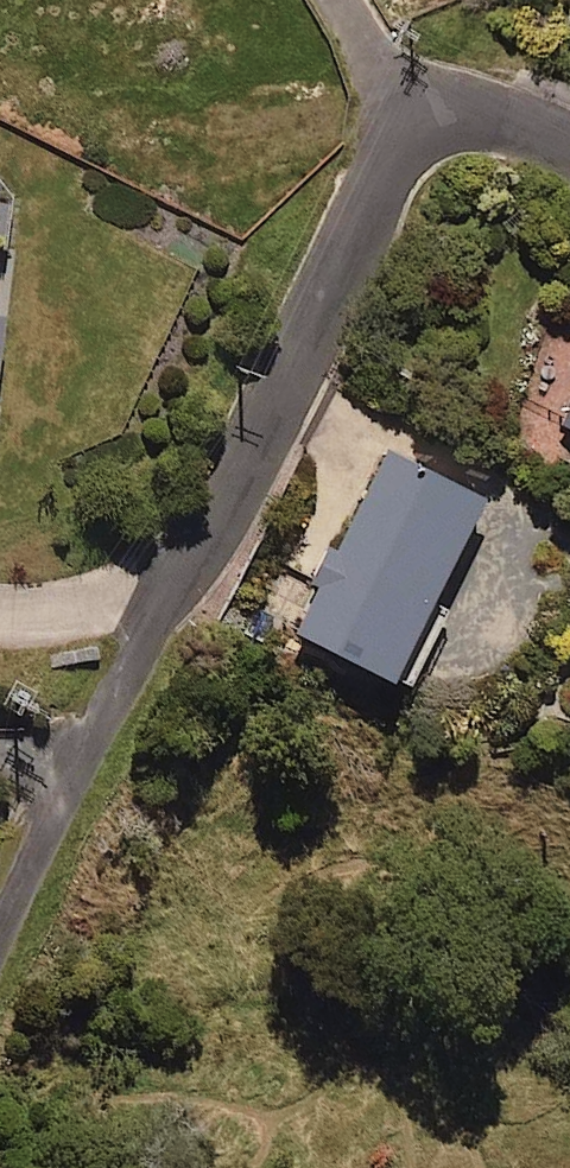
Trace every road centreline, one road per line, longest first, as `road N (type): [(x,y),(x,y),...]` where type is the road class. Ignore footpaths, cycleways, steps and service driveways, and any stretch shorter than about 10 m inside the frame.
road 1 (residential): [(158,629),(443,88)]
road 2 (residential): [(0,936),(158,629)]
road 3 (residential): [(158,629),(0,637)]
road 4 (residential): [(569,151),(443,88)]

